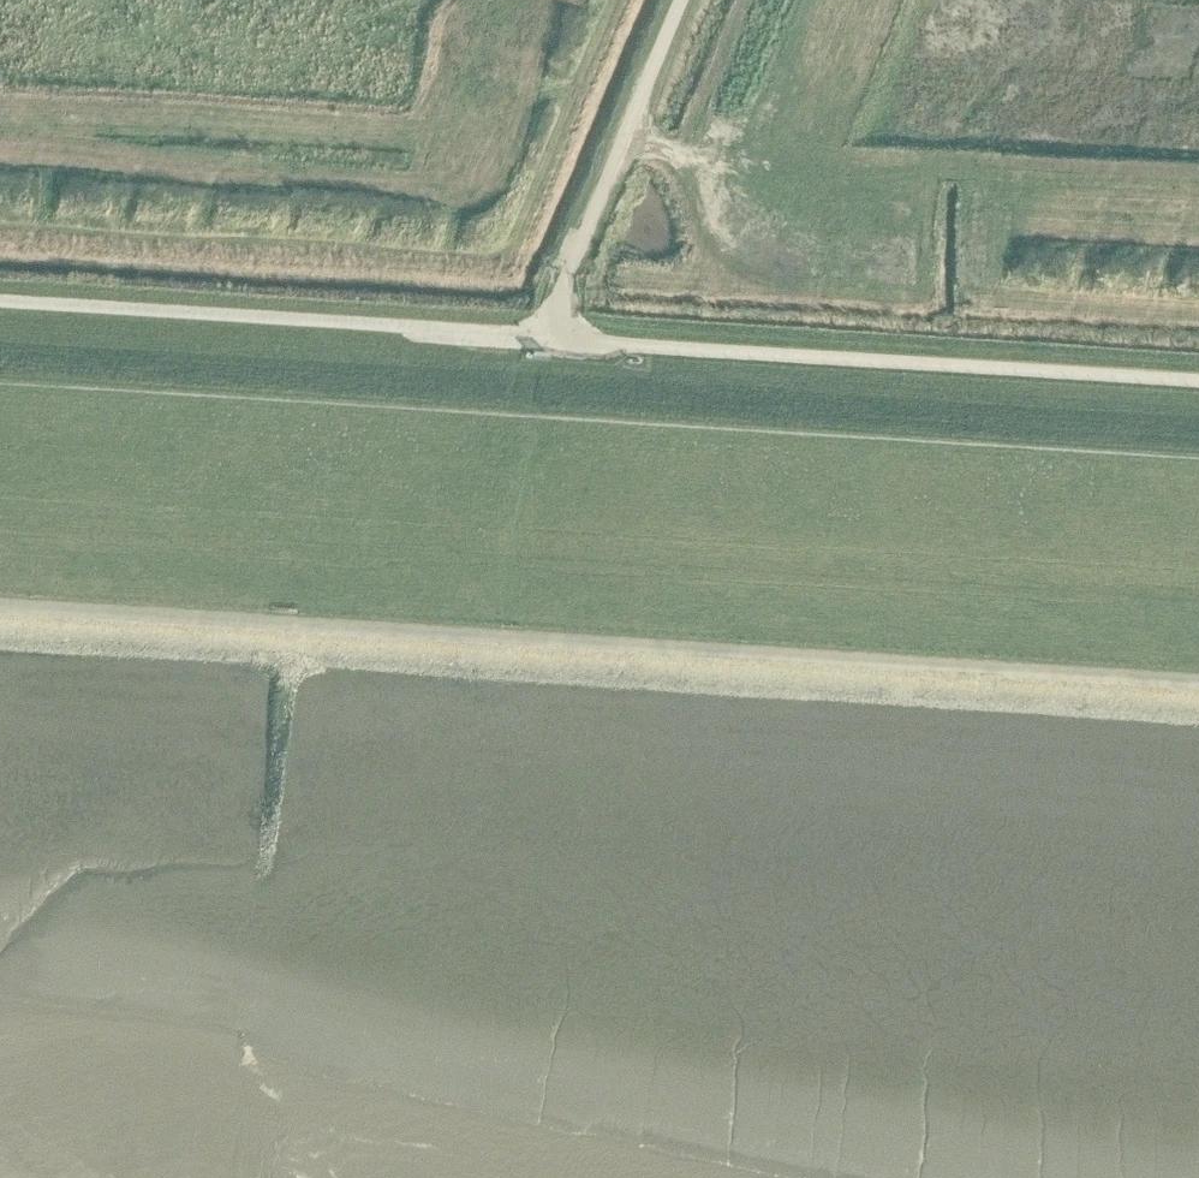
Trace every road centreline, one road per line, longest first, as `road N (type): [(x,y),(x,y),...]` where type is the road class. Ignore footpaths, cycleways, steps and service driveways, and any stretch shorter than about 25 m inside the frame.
road 1 (track): [(0,607),(1198,682)]
road 2 (track): [(0,302),(1198,377)]
road 3 (track): [(685,0),(548,336)]

